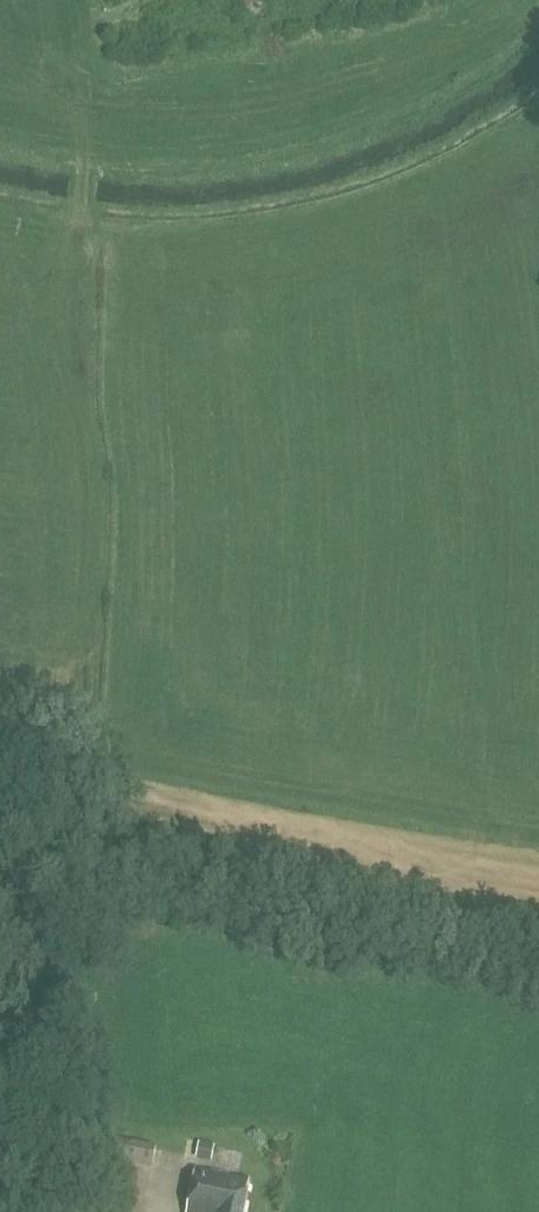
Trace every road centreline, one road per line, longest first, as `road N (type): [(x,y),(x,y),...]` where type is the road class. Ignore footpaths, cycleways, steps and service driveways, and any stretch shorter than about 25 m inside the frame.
road 1 (track): [(141,0),(109,14),(83,41),(89,864),(59,1002),(48,1211)]

